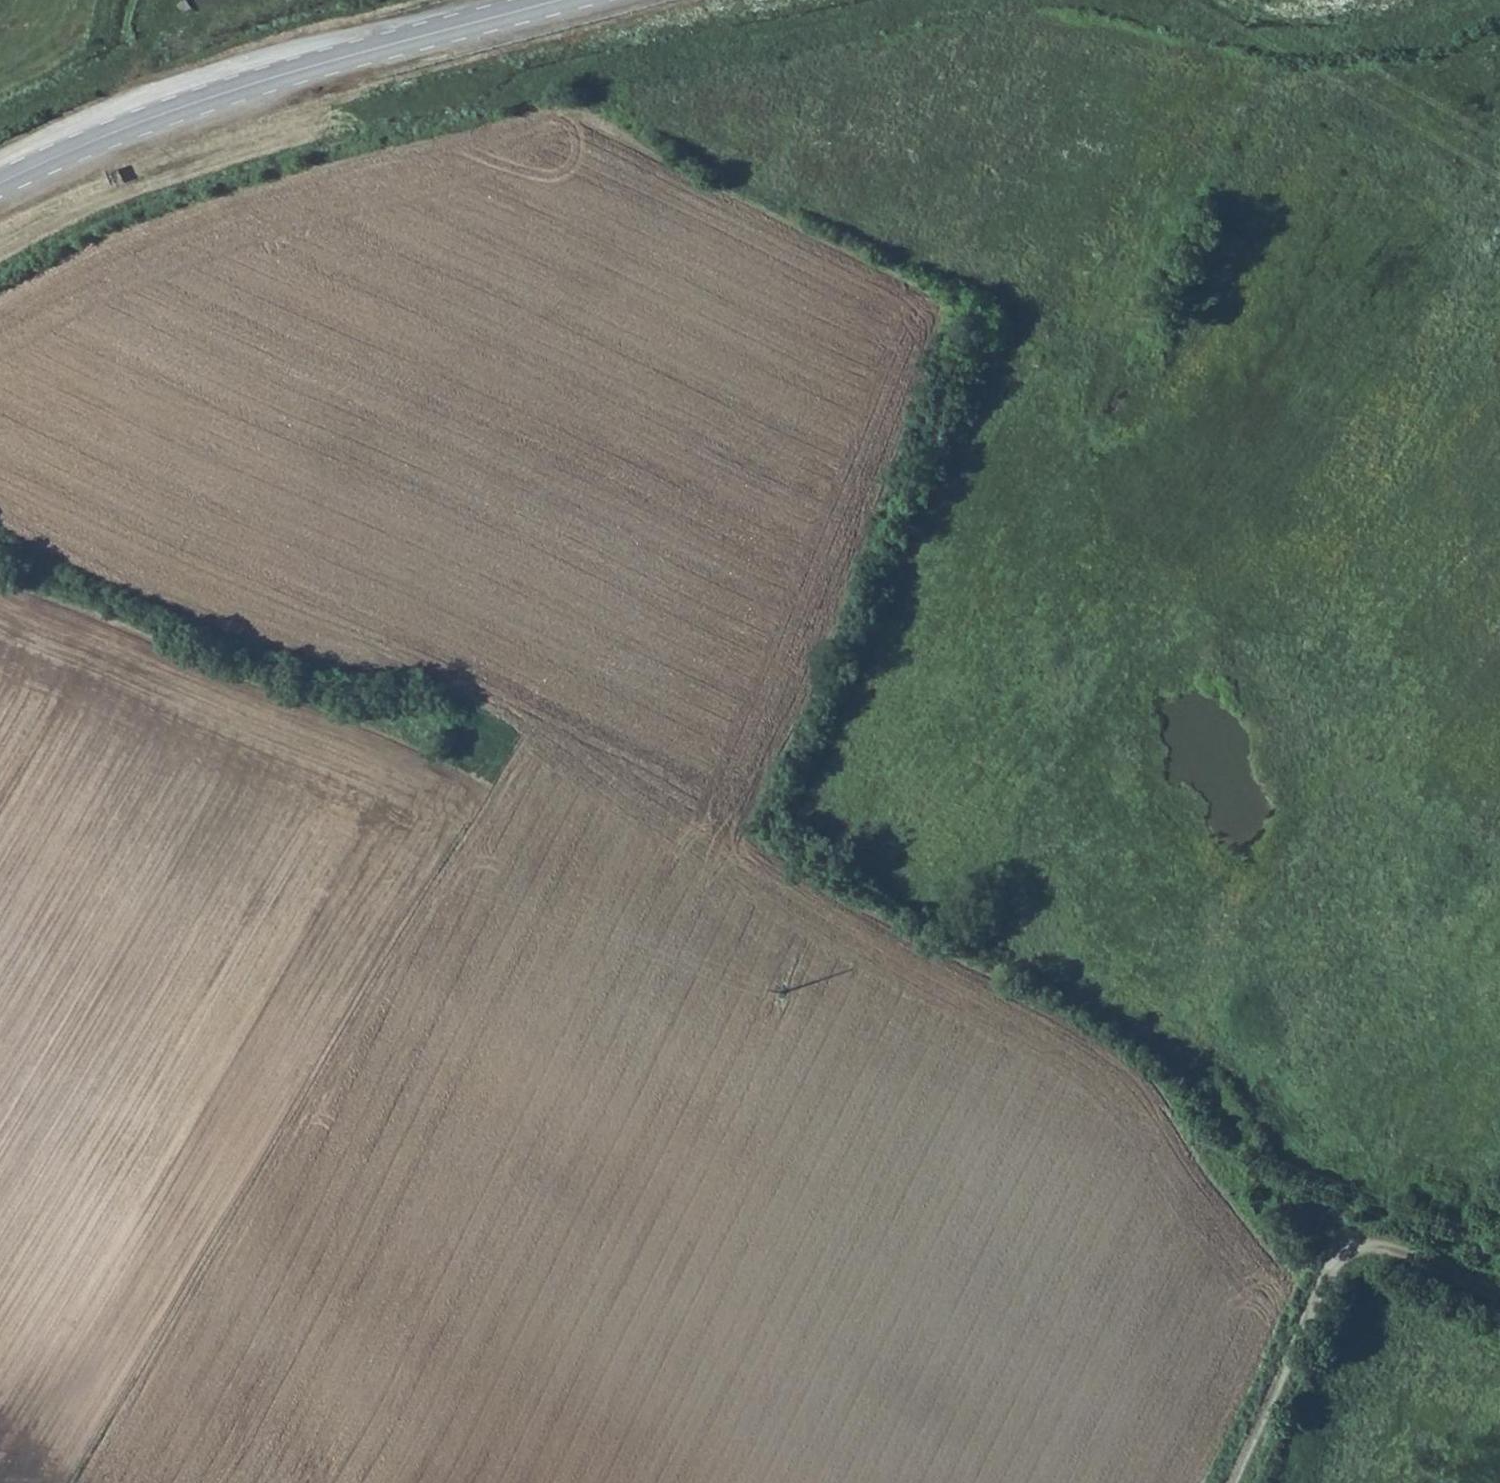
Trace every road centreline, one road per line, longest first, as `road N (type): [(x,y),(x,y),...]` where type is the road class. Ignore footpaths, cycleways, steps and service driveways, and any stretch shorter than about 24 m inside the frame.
road 1 (tertiary): [(556,0),(326,61),(124,132),(0,190)]
road 2 (unclassified): [(1232,1482),(1346,1232)]
road 3 (track): [(1346,1232),(1499,1299)]

